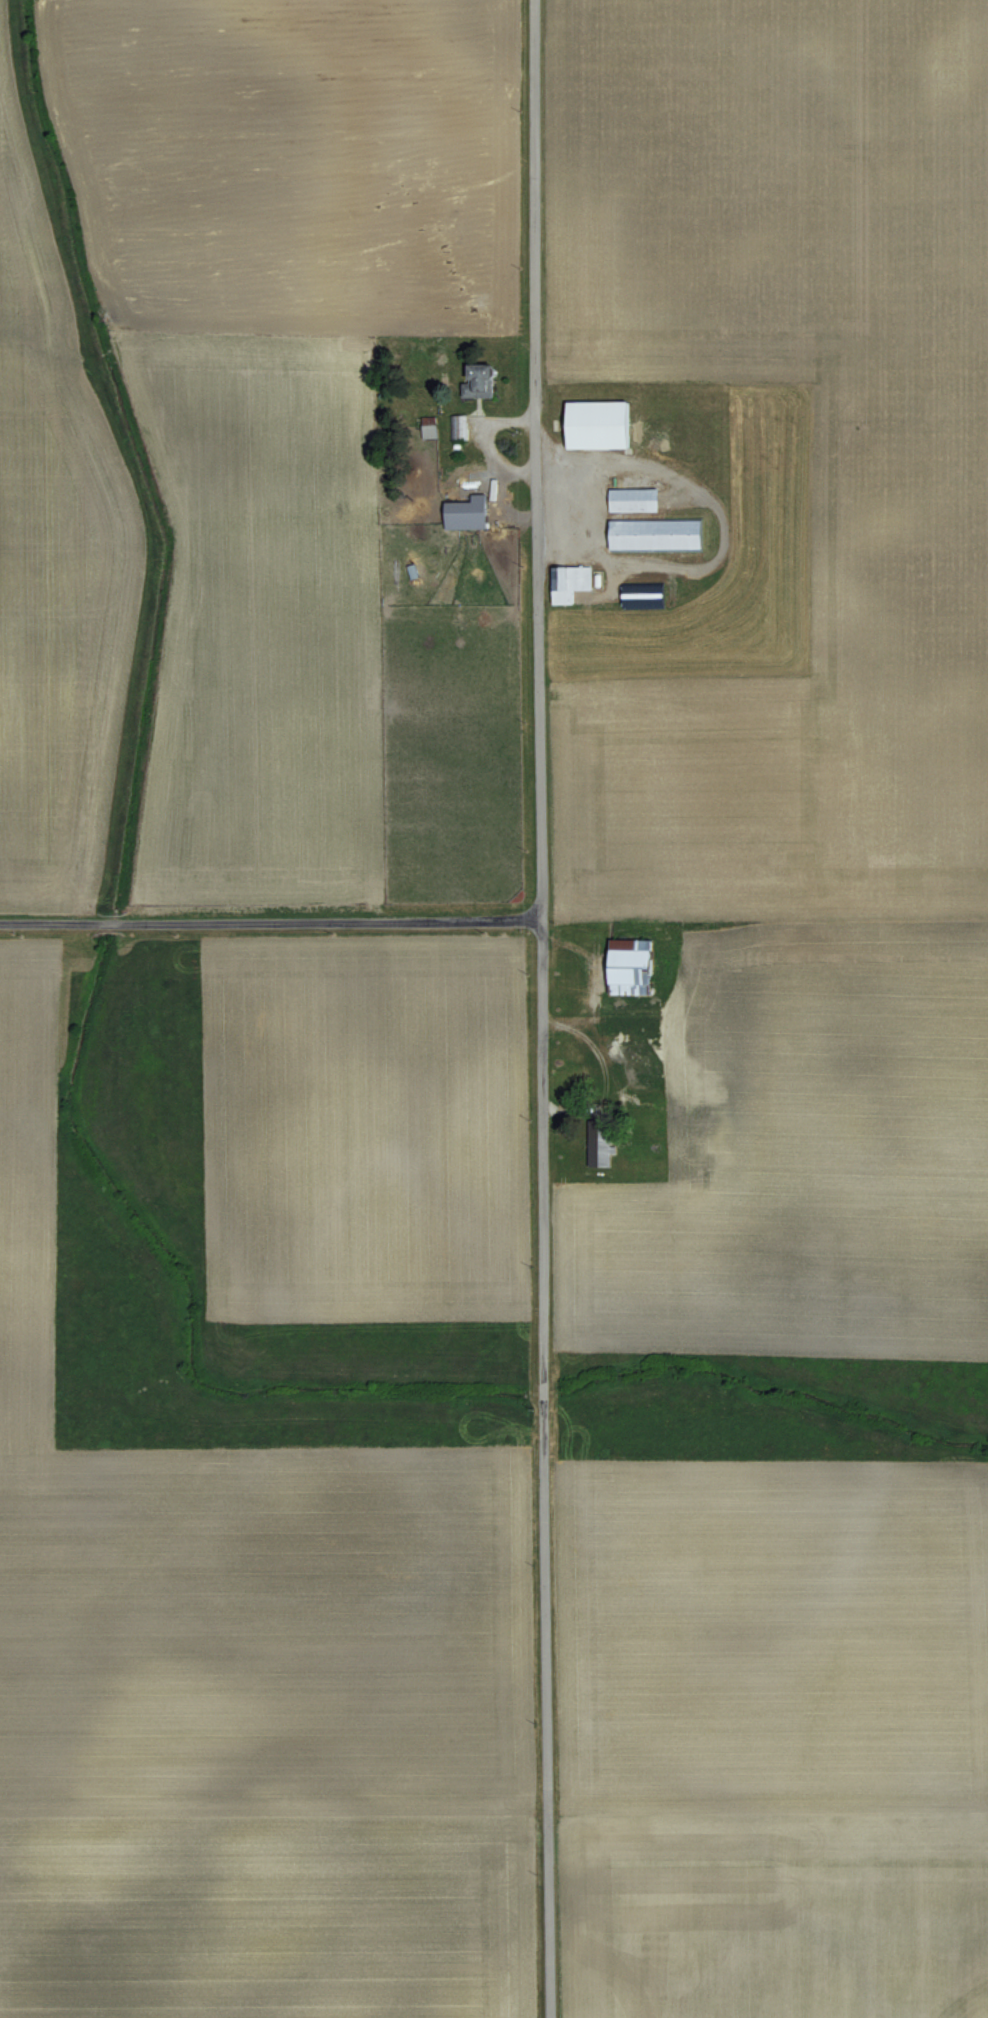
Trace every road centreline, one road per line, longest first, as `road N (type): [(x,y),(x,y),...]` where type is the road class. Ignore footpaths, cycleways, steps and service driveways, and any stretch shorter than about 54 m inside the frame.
road 1 (residential): [(546,2017),(532,548),(538,0)]
road 2 (residential): [(0,921),(536,916)]

